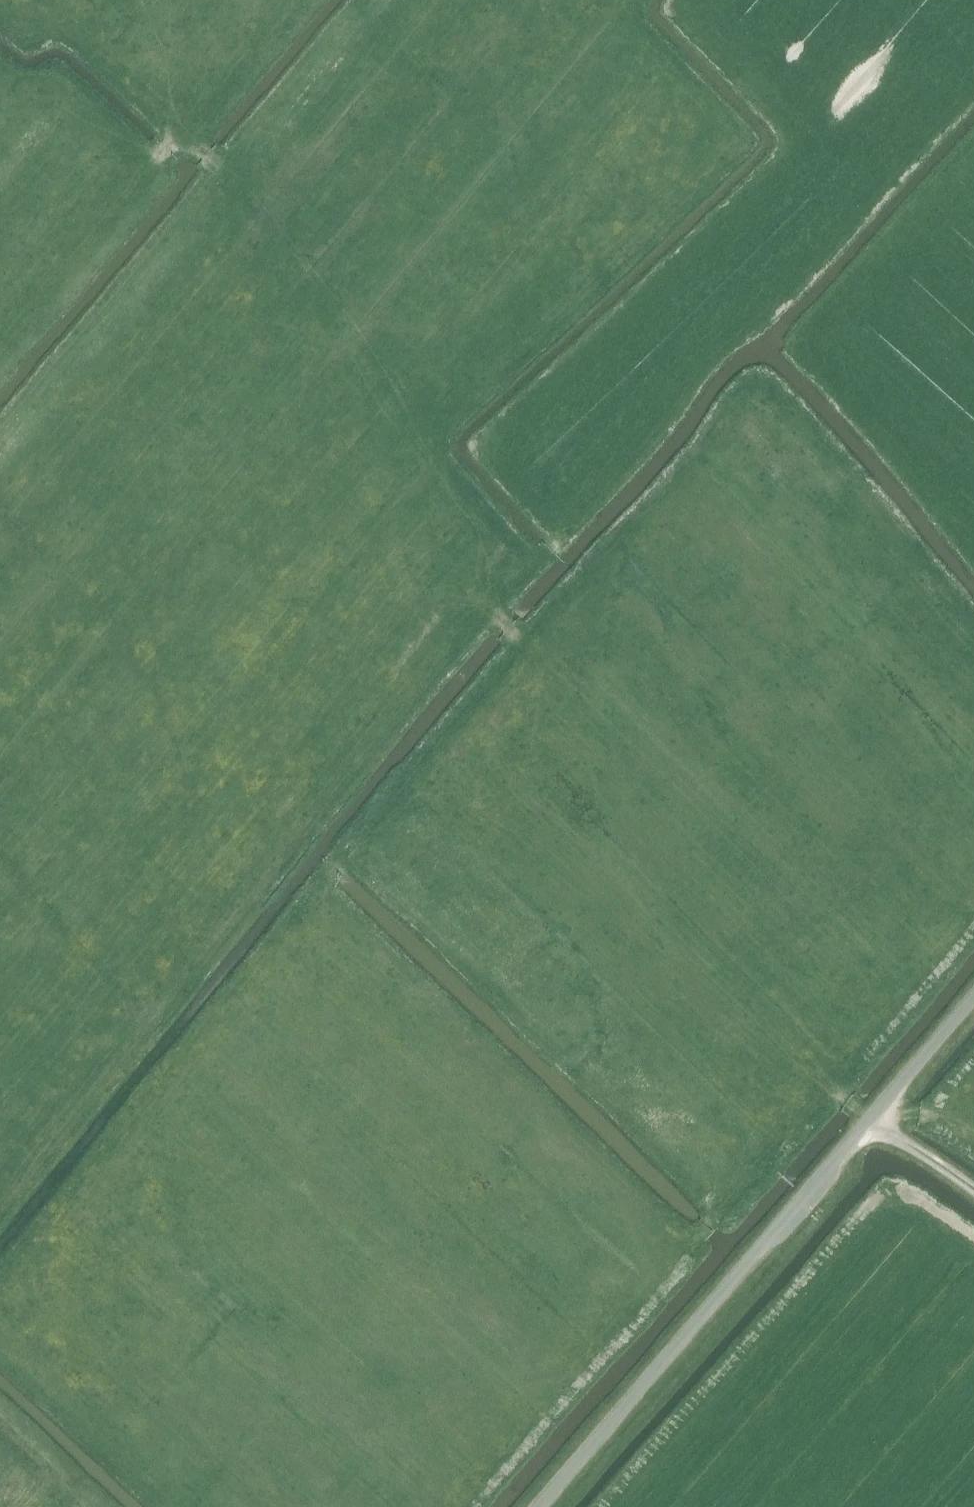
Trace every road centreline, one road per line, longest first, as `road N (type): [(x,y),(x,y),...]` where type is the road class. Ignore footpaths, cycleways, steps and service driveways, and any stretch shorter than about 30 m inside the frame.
road 1 (unclassified): [(537,1506),(973,995)]
road 2 (track): [(829,1089),(868,1121),(944,1112)]
road 3 (track): [(868,1121),(973,1190)]

